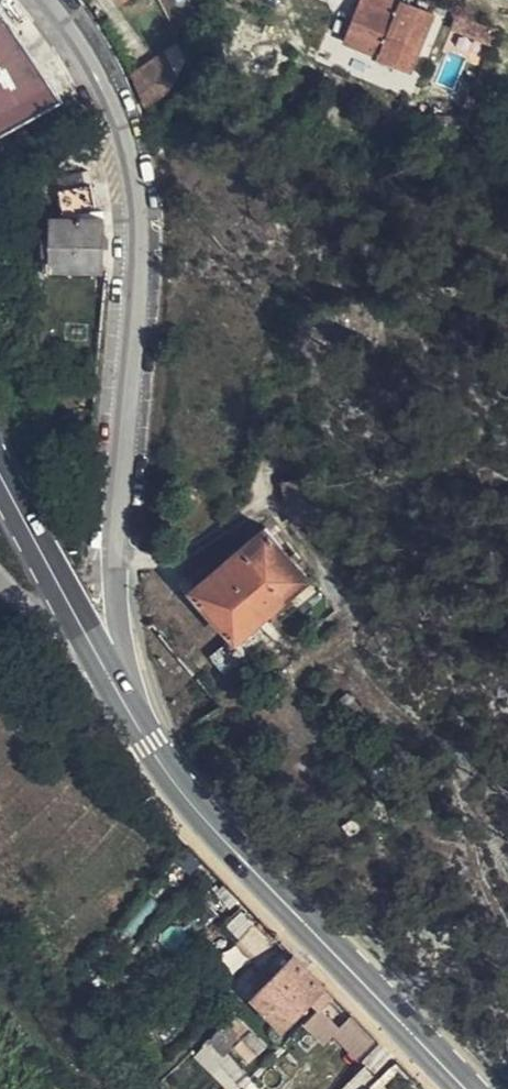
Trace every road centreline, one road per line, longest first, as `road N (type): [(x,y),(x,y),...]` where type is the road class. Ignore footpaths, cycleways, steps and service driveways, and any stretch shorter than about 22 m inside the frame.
road 1 (residential): [(90,640),(116,574),(139,319),(135,184),(105,66),(57,0)]
road 2 (secondary): [(464,1088),(207,821),(148,747),(90,640)]
road 3 (secondary): [(90,640),(0,473)]

